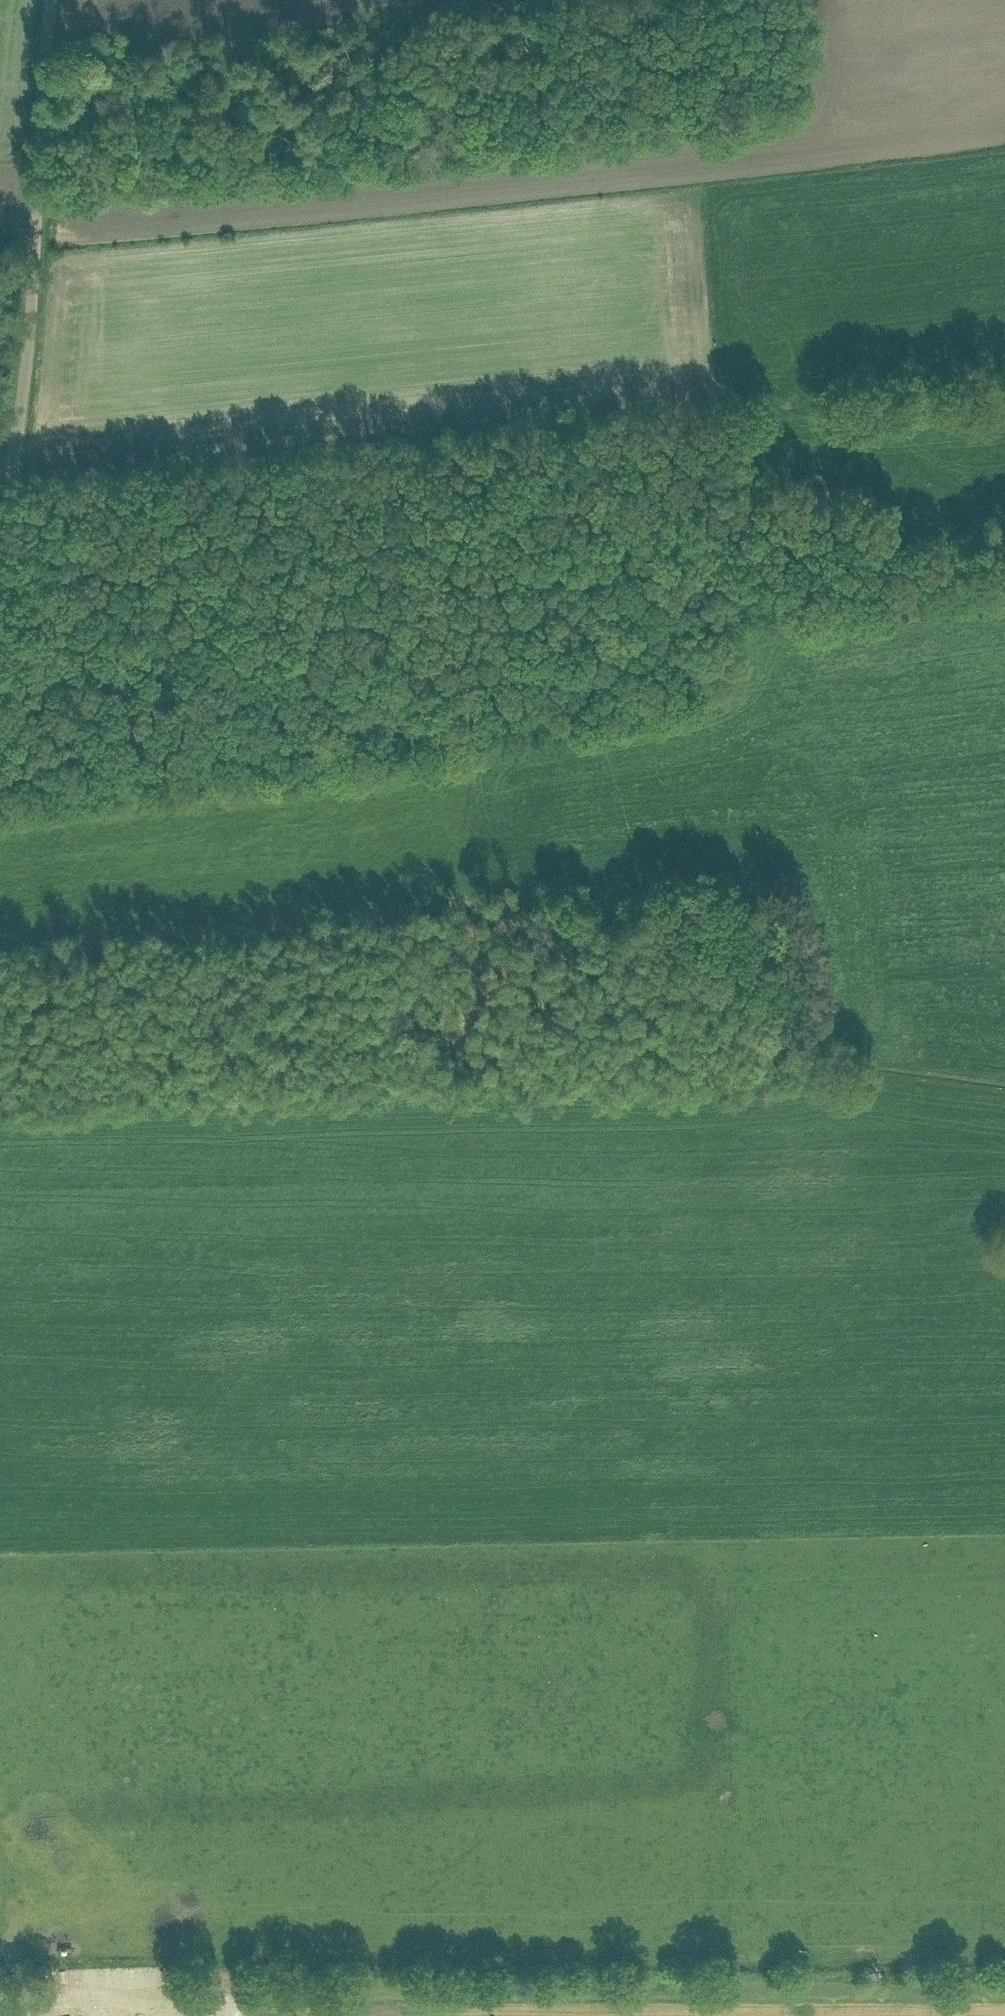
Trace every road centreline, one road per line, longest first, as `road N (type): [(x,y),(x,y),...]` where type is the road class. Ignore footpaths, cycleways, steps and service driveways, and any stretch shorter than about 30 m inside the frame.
road 1 (unclassified): [(0,555),(22,395),(51,0)]

